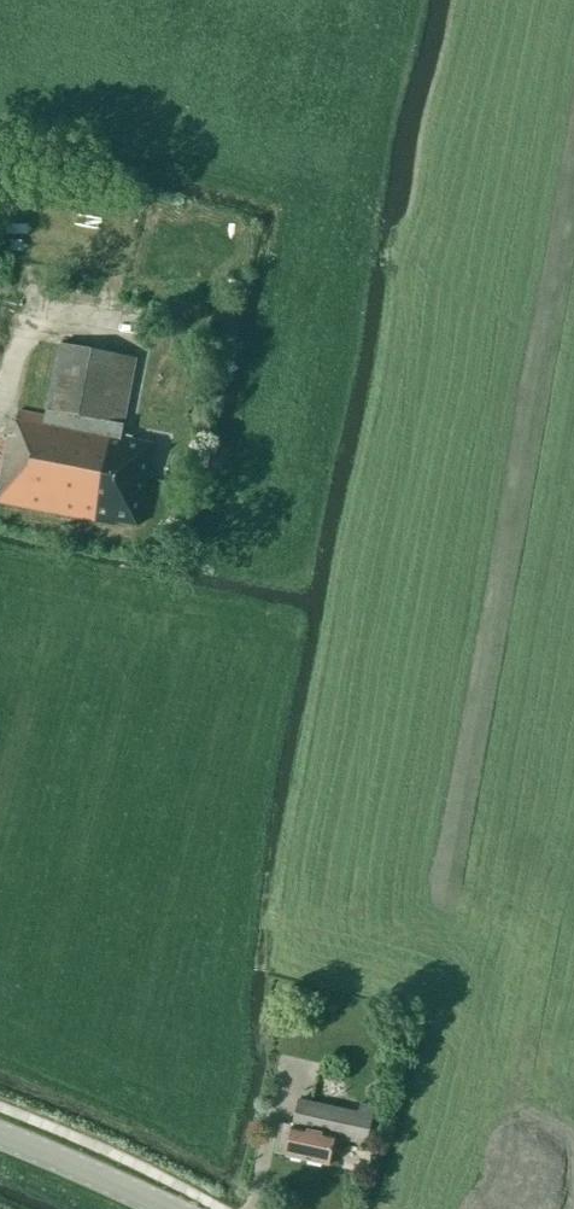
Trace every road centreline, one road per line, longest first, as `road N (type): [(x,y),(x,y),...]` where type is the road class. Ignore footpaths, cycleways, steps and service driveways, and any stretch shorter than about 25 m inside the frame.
road 1 (tertiary): [(171,1208),(0,1133)]

